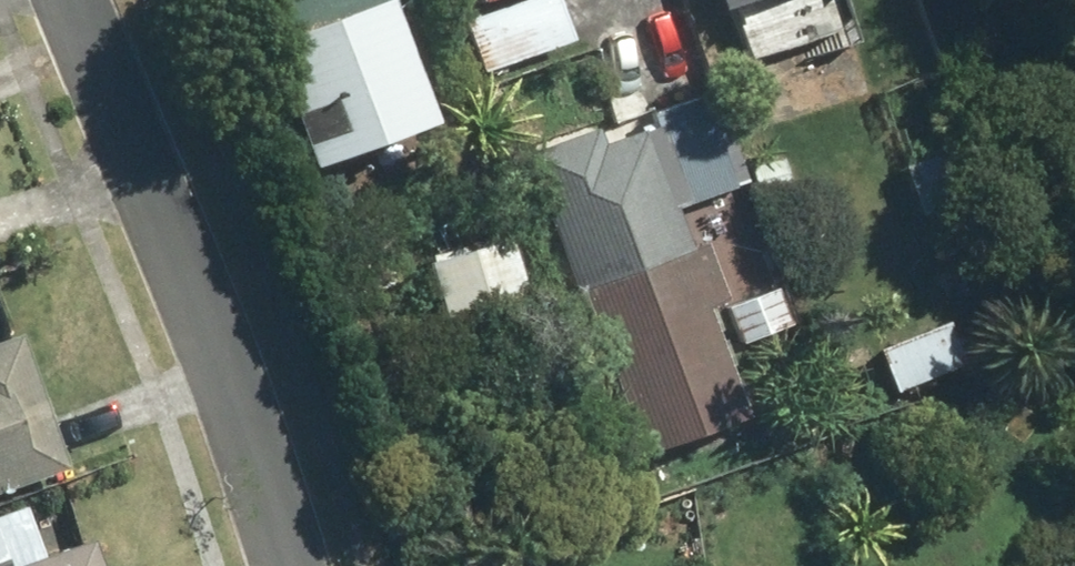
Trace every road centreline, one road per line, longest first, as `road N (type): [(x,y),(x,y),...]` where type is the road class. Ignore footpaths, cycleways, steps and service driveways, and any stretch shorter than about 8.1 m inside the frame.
road 1 (residential): [(76,0),(269,459),(296,565)]

